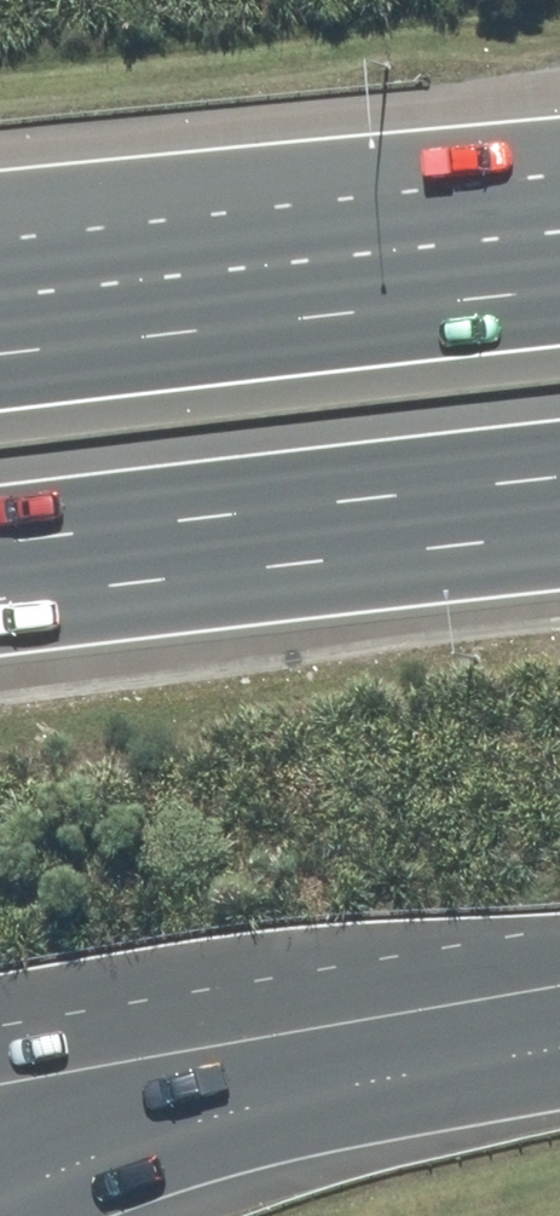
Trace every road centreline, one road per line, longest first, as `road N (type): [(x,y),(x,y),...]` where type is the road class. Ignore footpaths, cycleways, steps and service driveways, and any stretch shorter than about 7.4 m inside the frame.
road 1 (motorway): [(559,1007),(225,1114),(0,1199)]
road 2 (motorway): [(0,354),(559,287)]
road 3 (motorway): [(559,477),(0,544)]
road 4 (motorway): [(559,975),(0,1027)]
road 5 (motorway): [(0,264),(559,248)]

